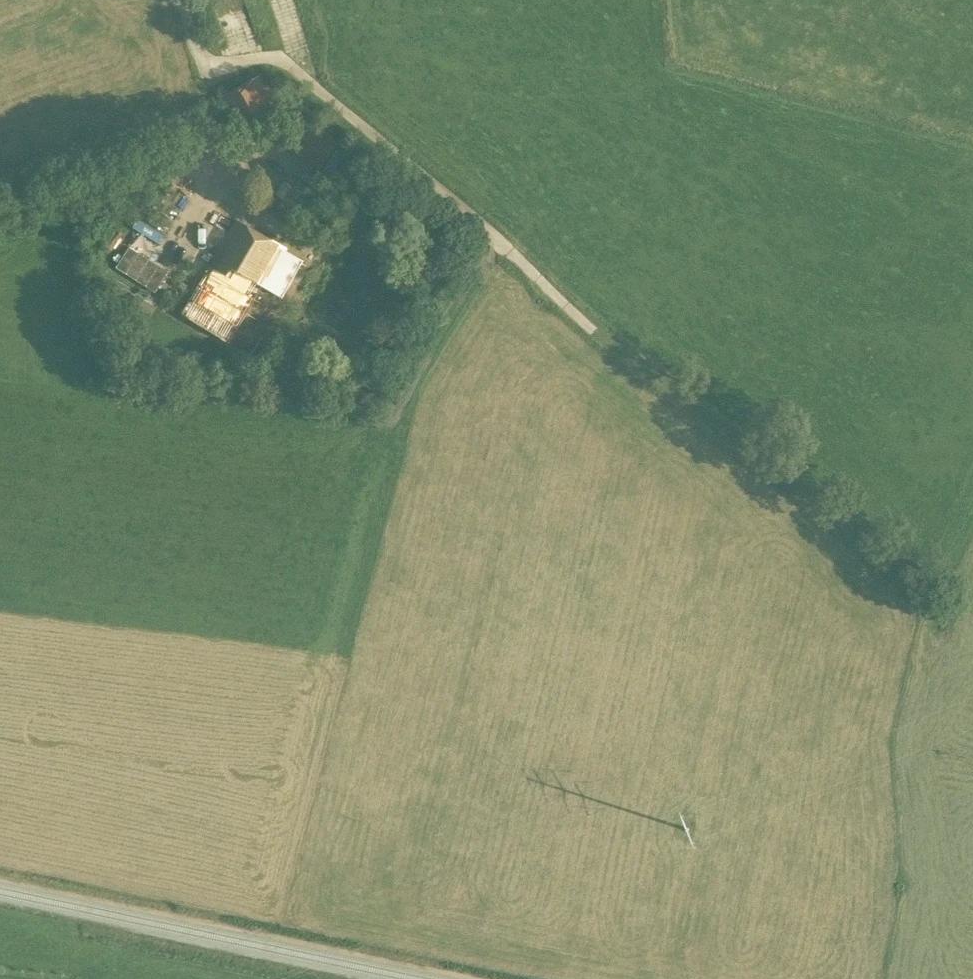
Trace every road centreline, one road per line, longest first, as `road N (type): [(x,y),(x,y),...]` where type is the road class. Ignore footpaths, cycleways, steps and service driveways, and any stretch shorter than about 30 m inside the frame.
road 1 (track): [(290,62),(502,244),(579,322),(941,610)]

